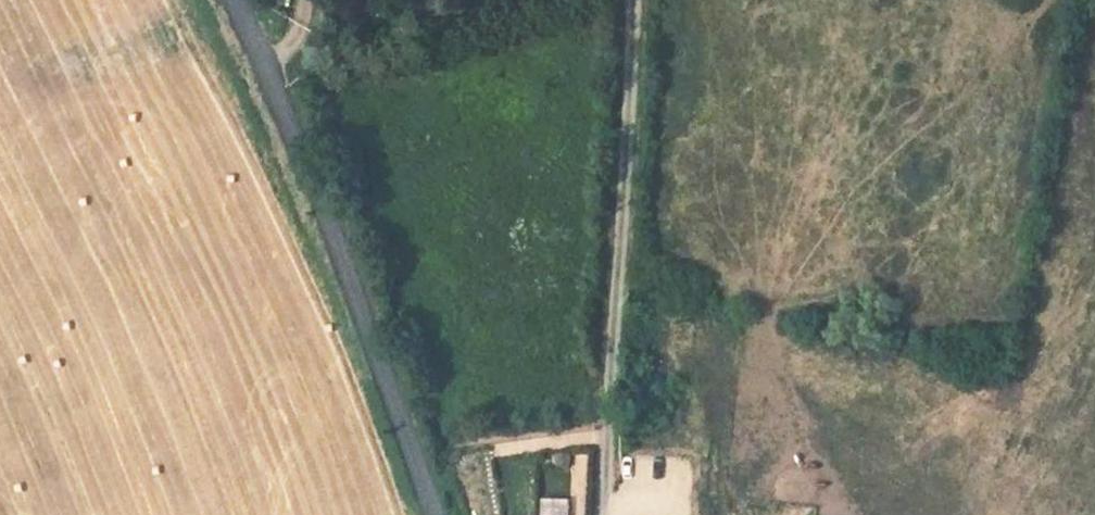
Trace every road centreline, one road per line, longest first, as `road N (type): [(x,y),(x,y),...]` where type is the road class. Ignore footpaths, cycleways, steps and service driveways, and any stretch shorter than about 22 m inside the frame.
road 1 (unclassified): [(432,514),(233,0)]
road 2 (residential): [(599,514),(629,0)]

